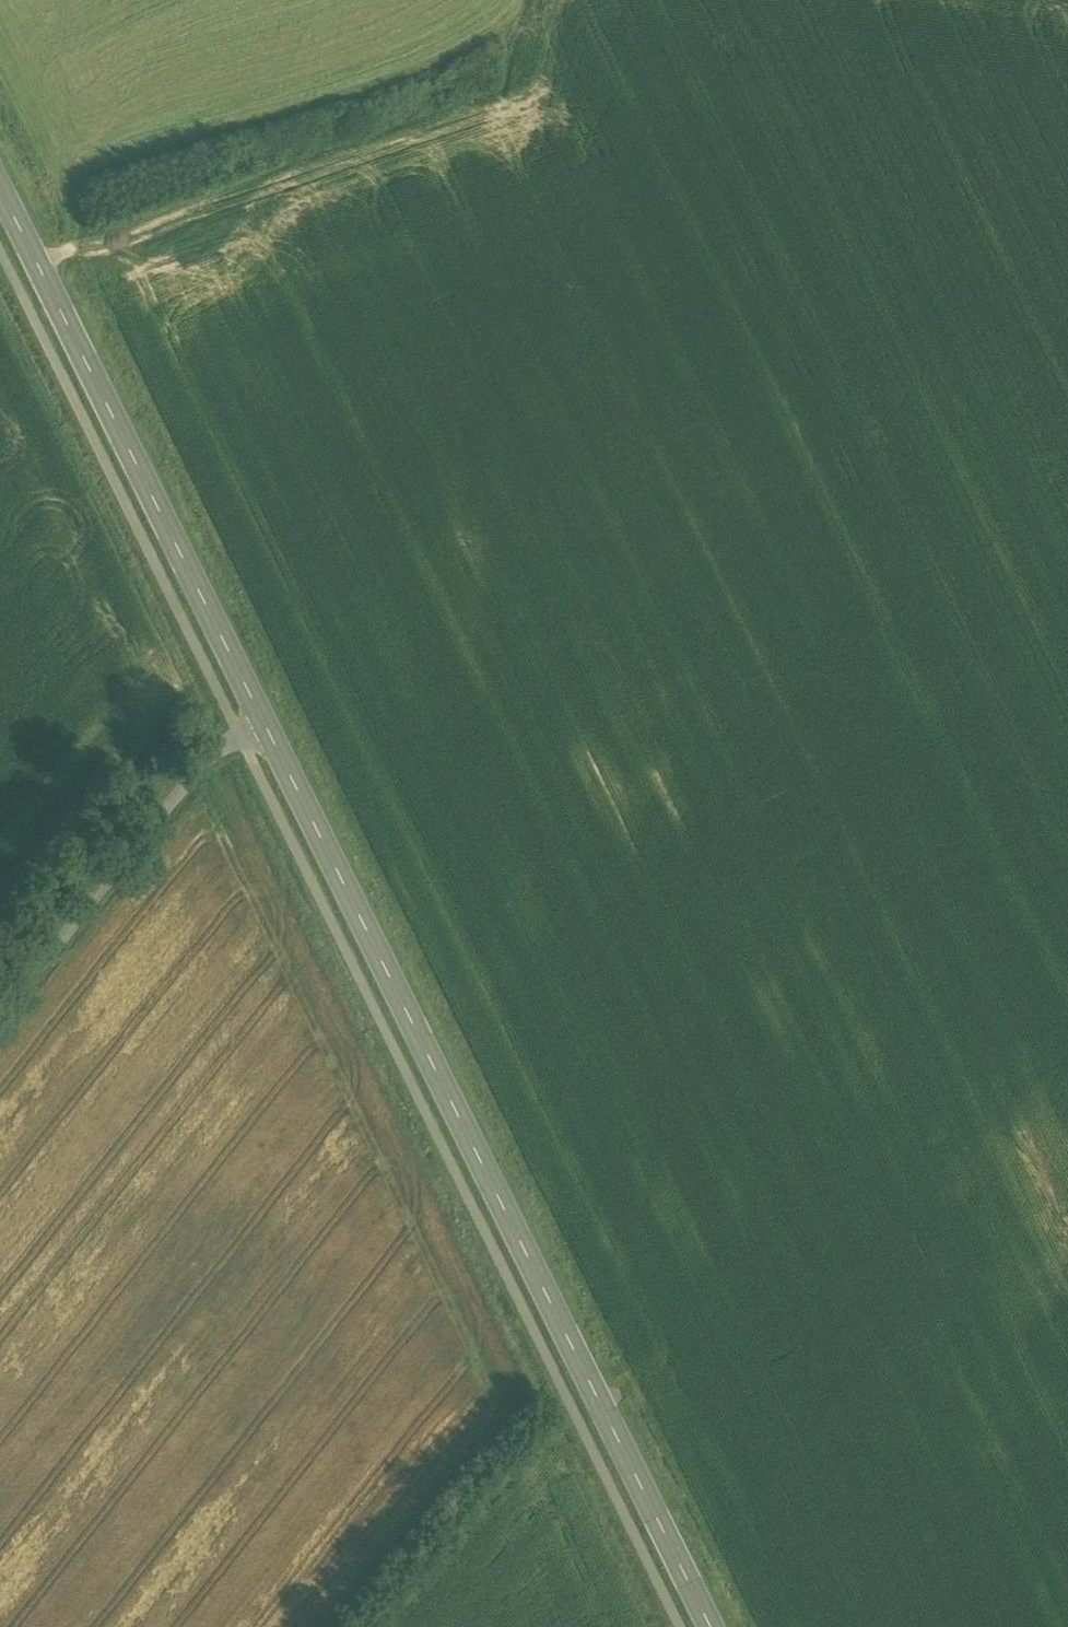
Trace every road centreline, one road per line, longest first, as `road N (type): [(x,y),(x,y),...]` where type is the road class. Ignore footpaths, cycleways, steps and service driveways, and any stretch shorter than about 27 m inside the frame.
road 1 (tertiary): [(0,192),(710,1626)]

